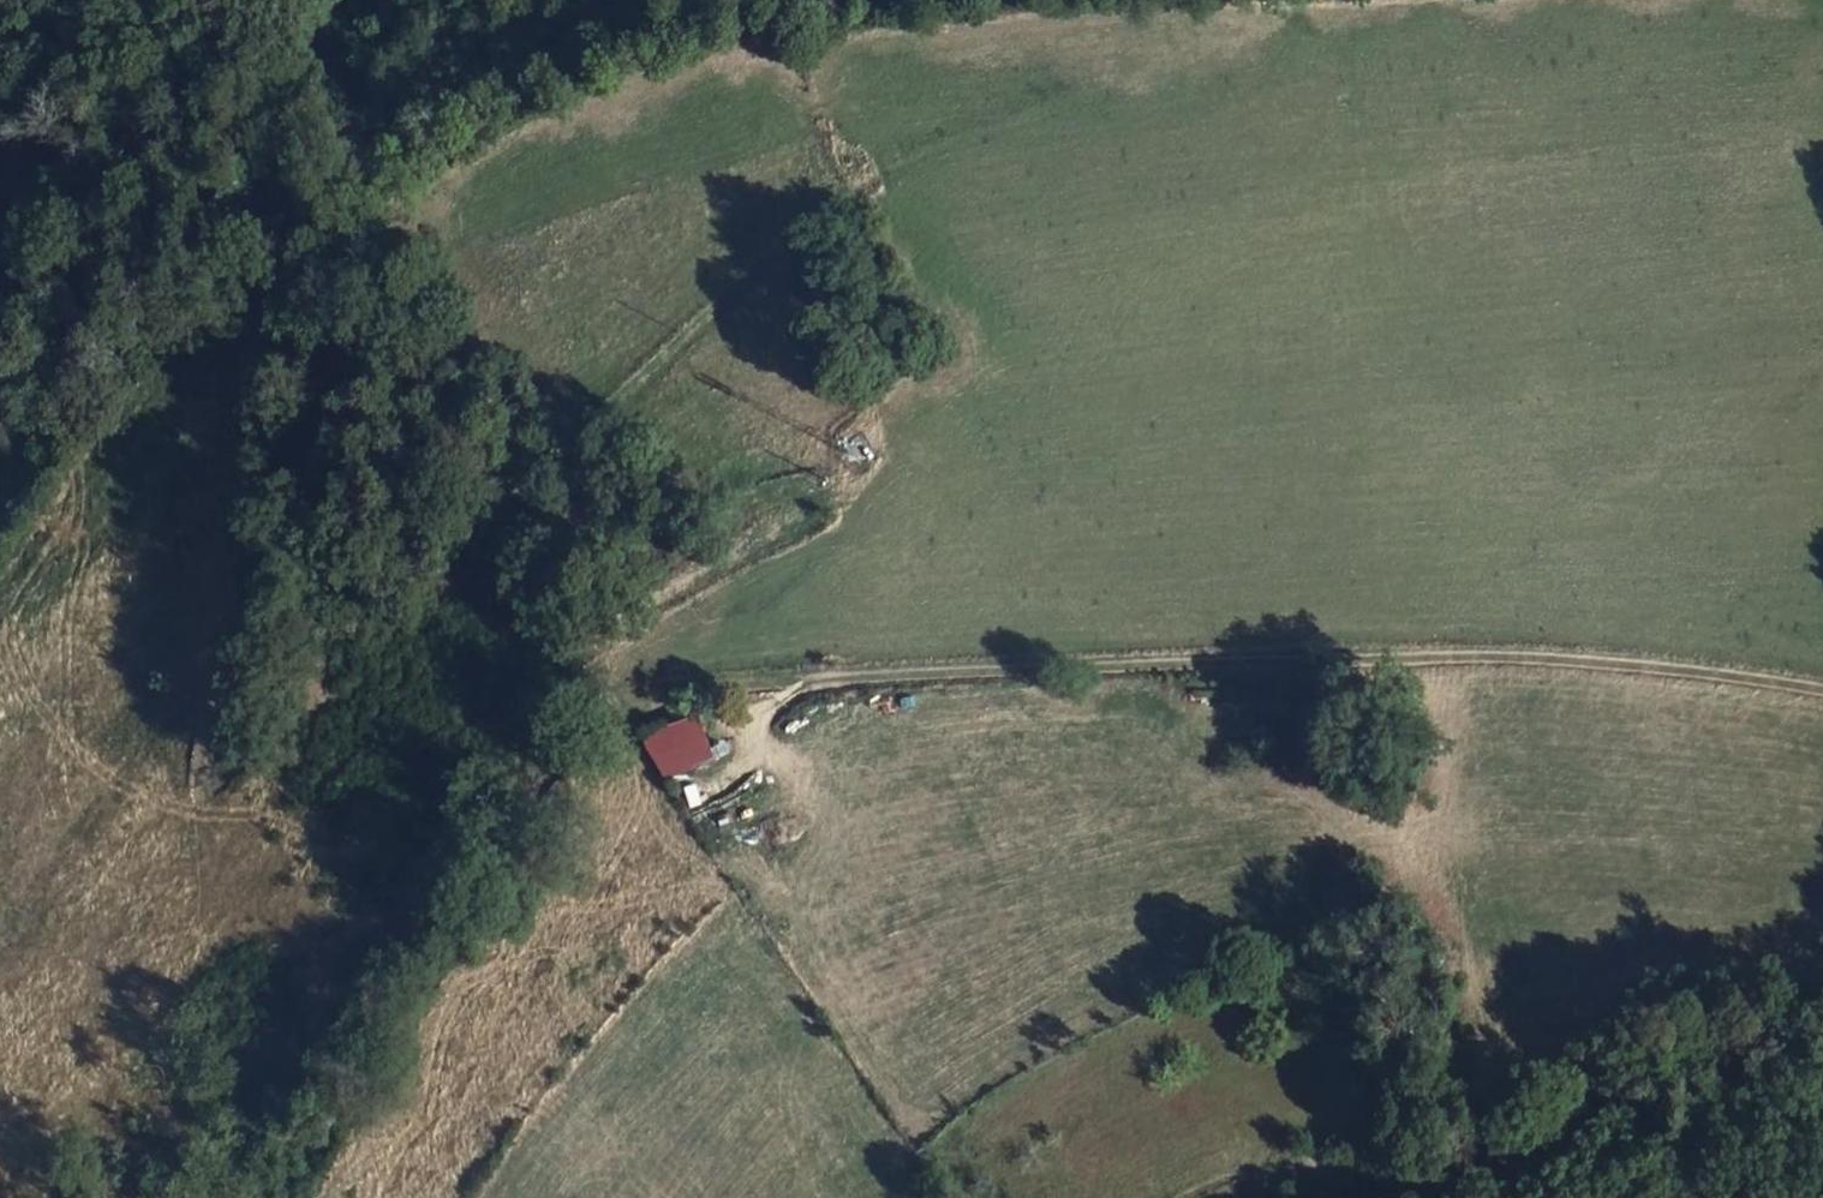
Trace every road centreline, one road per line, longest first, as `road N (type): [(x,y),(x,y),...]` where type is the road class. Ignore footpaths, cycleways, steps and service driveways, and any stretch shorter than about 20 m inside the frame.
road 1 (tertiary): [(1420,1197),(1738,1065),(1822,1055)]

